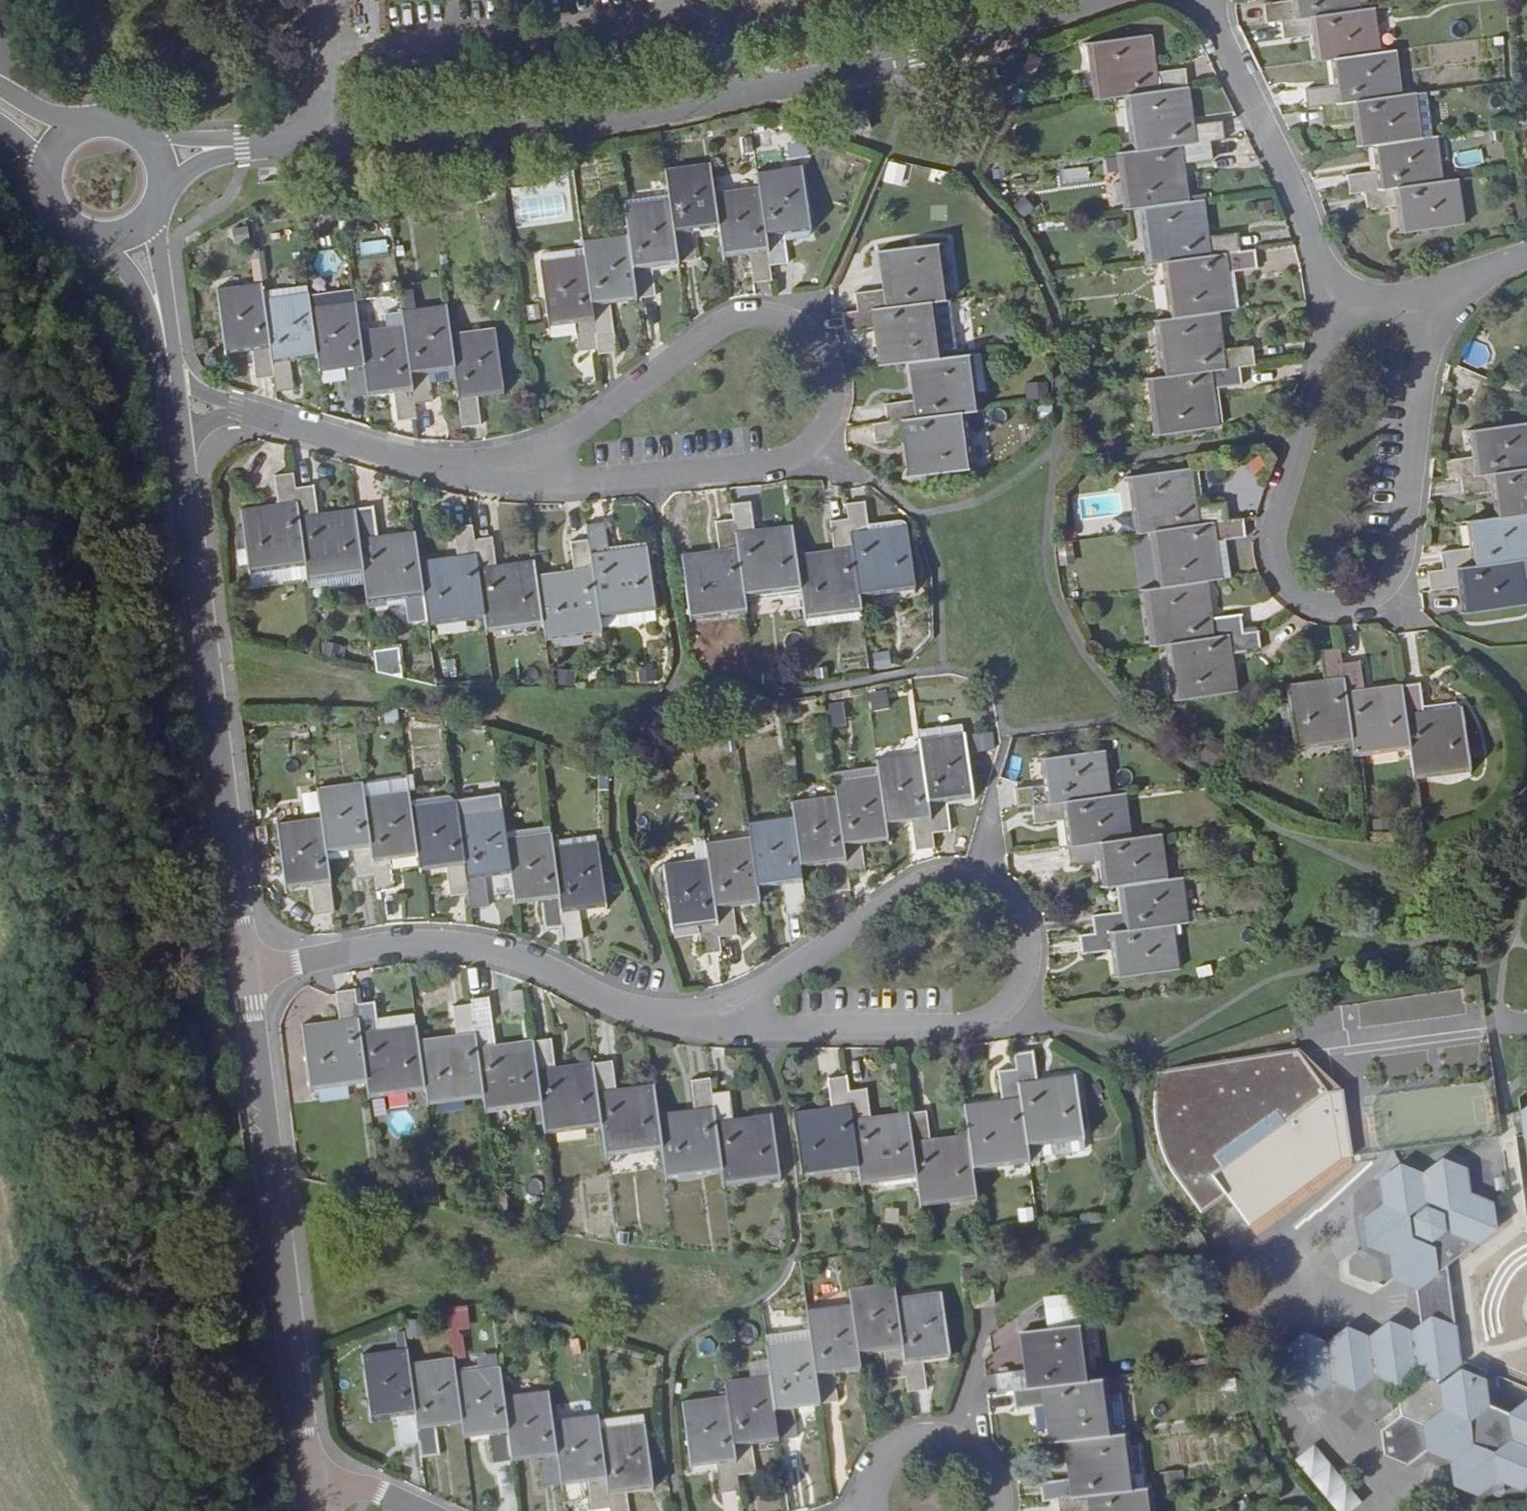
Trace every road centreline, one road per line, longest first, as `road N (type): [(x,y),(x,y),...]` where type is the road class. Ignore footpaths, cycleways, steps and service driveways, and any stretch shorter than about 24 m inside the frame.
road 1 (residential): [(321,136),(598,119),(915,52),(1078,0)]
road 2 (residential): [(1420,314),(1429,359),(1402,561),(1385,595),(1340,612),(1291,592),(1270,564),(1271,529),(1342,301)]
road 3 (residential): [(712,1020),(912,881),(943,874),(980,880),(1011,907),(1020,942),(1013,982),(991,1010),(953,1024),(770,1027)]
road 4 (secondary): [(179,443),(244,969)]
road 5 (residential): [(523,481),(760,467),(792,460),(818,442),(837,380),(827,350),(809,328),(748,315),(720,328)]
road 6 (secondary): [(244,969),(309,1479)]
road 7 (residential): [(712,1020),(667,1020),(474,949),(411,945),(244,969)]
road 8 (residential): [(1342,301),(1199,0)]
road 9 (residential): [(238,410),(464,473),(523,481)]
road 10 (residential): [(720,328),(523,481)]
road 11 (residential): [(998,1510),(990,1468),(960,1442),(940,1438),(901,1447),(876,1478)]
road 12 (residential): [(331,0),(321,136)]
road 13 (residential): [(1526,255),(1420,314)]

